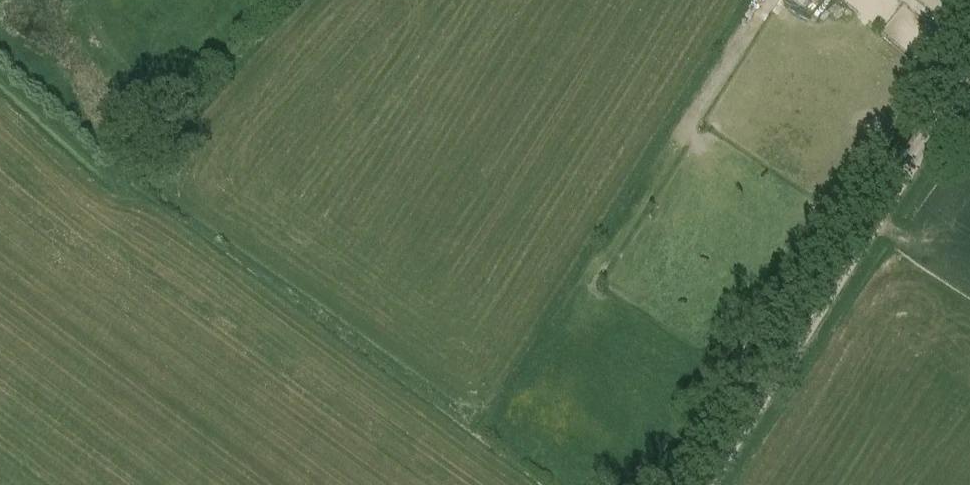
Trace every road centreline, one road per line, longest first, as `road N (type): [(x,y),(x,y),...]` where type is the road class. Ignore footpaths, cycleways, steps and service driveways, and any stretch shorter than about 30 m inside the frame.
road 1 (unclassified): [(705,484),(969,70)]

